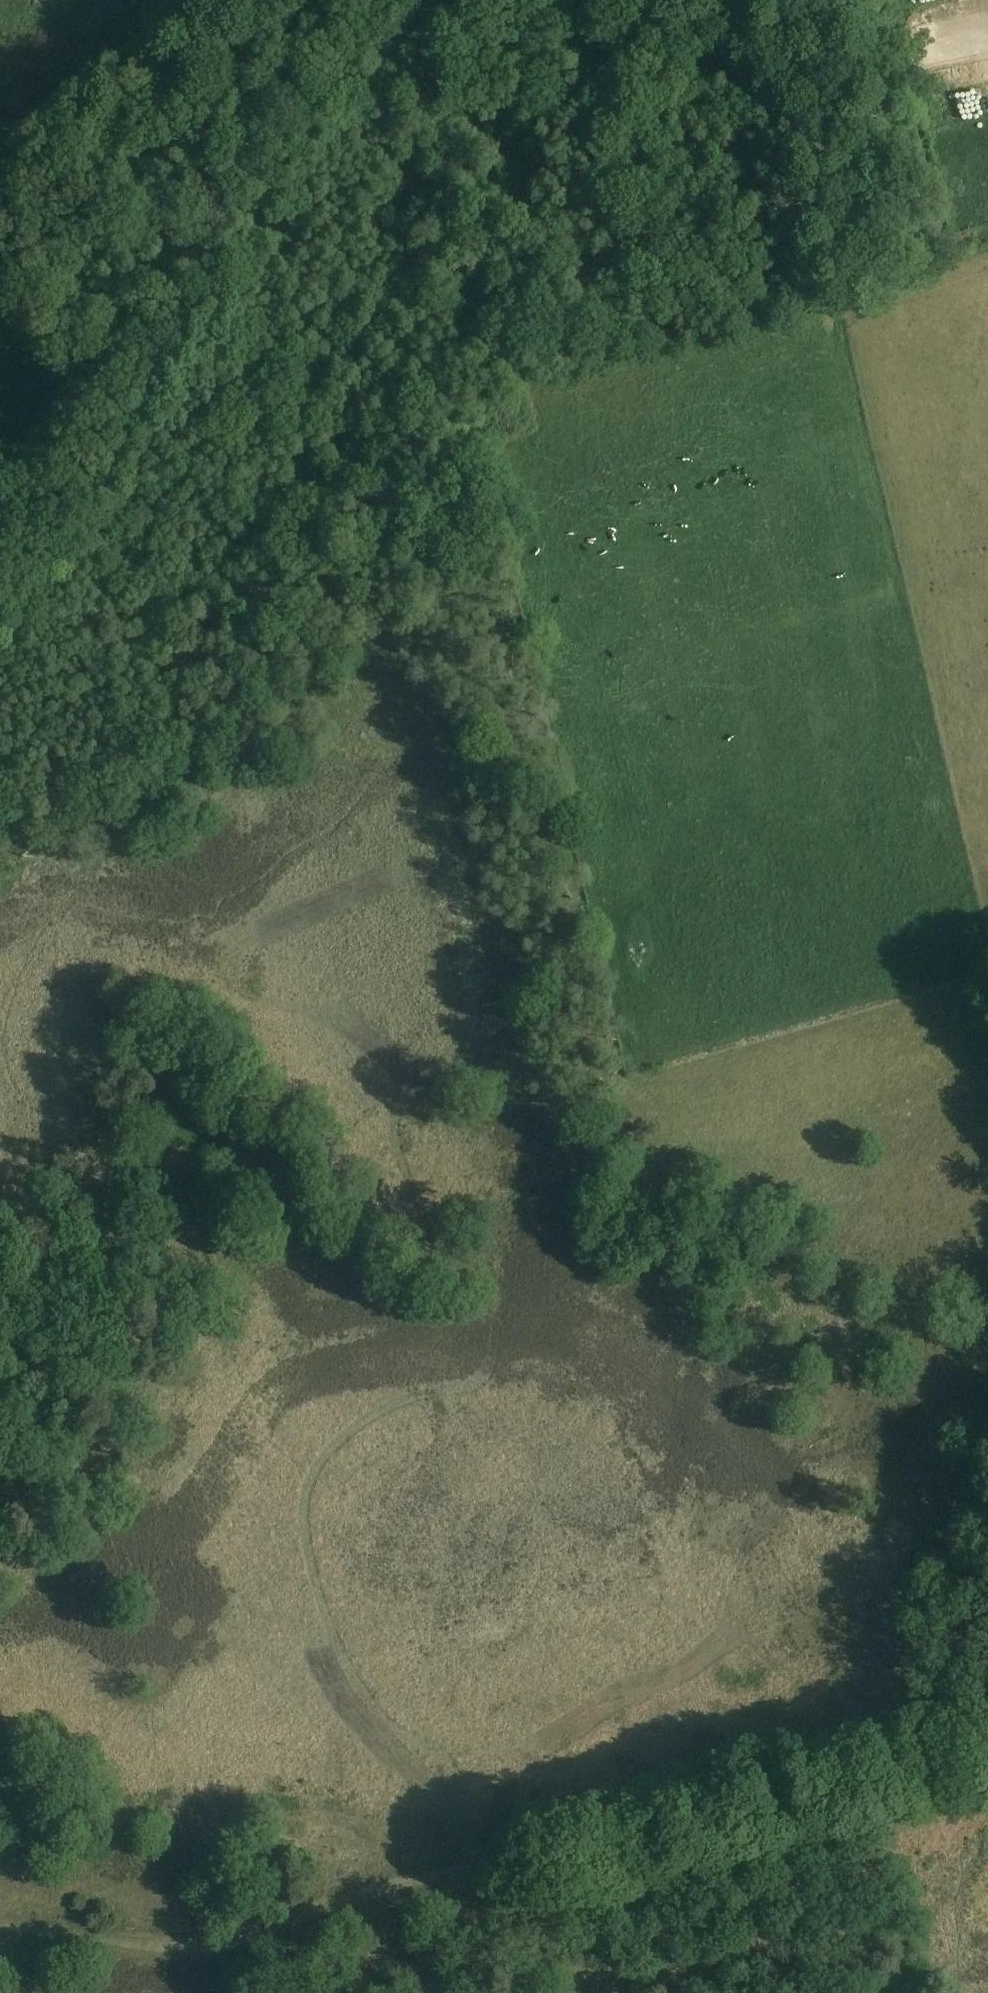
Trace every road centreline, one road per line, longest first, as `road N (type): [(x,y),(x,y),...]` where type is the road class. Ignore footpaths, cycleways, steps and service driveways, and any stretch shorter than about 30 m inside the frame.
road 1 (track): [(648,0),(740,304)]
road 2 (track): [(218,0),(0,181)]

